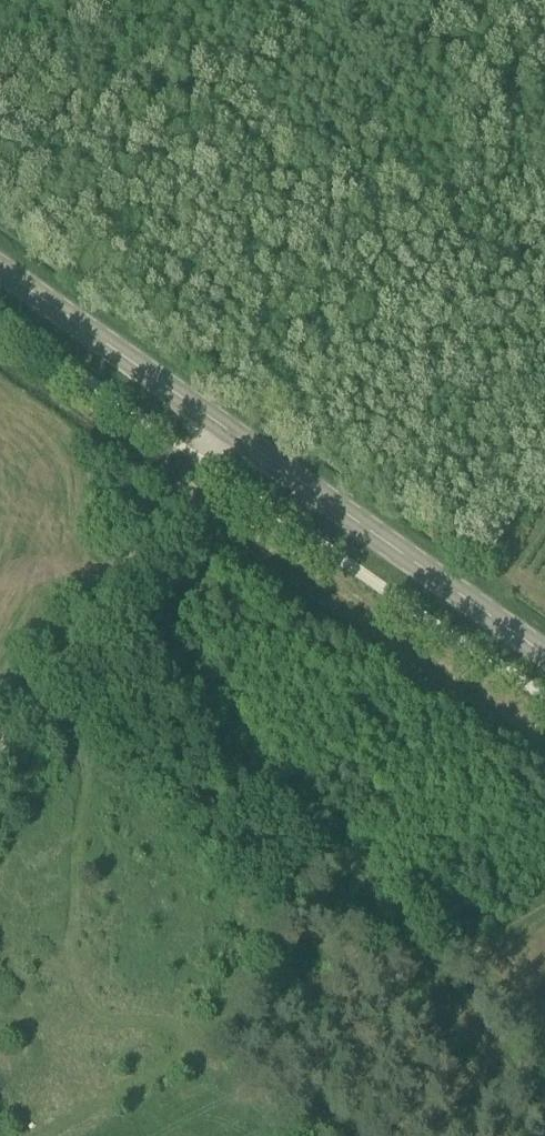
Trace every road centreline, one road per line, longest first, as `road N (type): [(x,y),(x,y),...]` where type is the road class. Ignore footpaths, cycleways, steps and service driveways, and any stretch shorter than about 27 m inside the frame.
road 1 (secondary): [(544,656),(0,268)]
road 2 (track): [(231,432),(0,743)]
road 3 (track): [(544,508),(482,611)]

